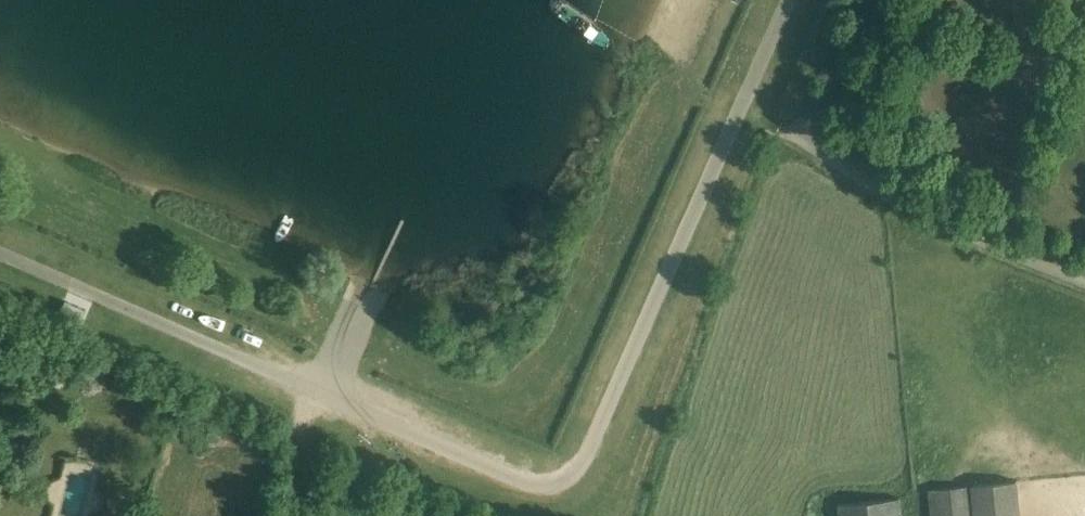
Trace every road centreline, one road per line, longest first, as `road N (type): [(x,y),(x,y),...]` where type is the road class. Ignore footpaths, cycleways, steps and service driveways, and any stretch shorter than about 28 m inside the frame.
road 1 (residential): [(1084,285),(1024,267),(801,143)]

